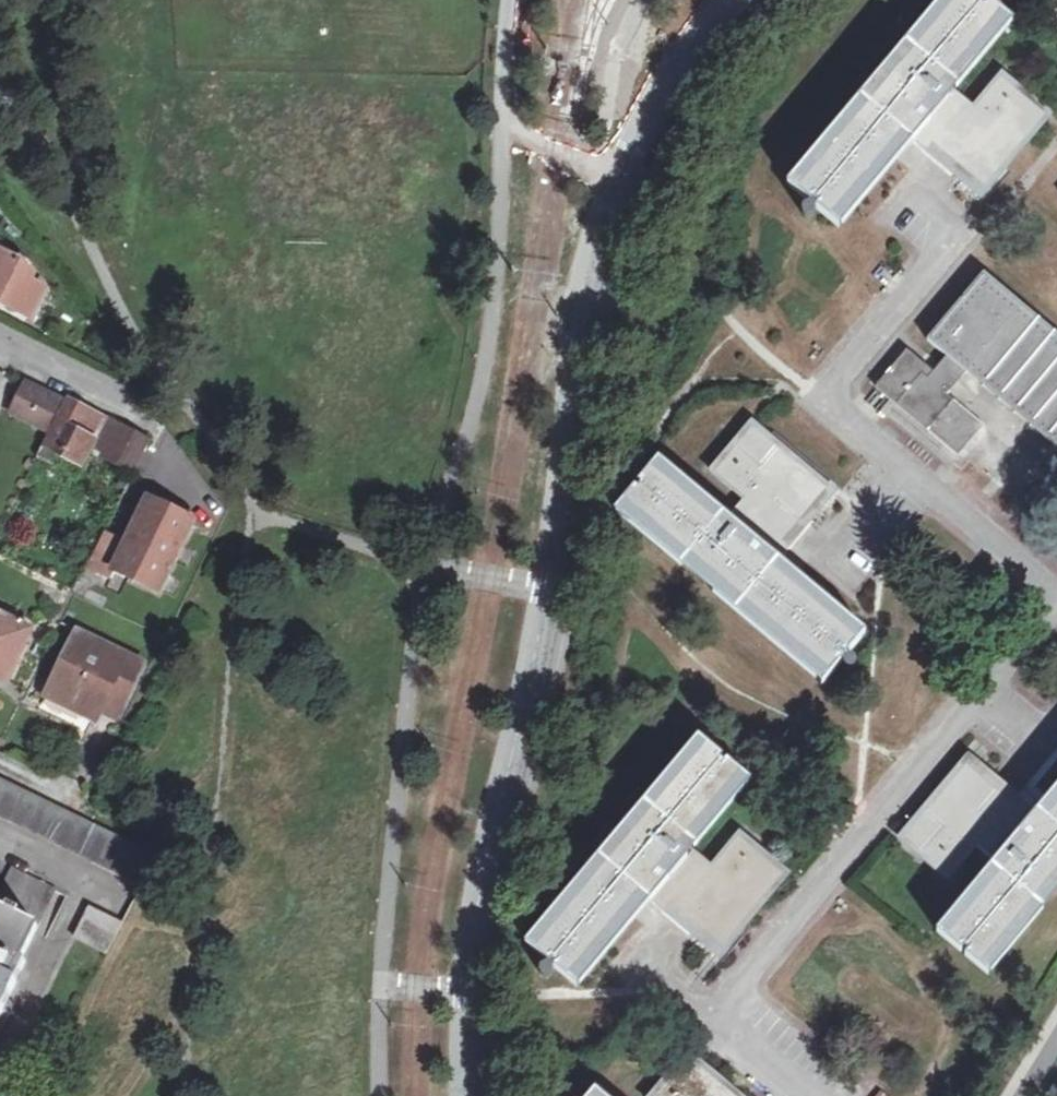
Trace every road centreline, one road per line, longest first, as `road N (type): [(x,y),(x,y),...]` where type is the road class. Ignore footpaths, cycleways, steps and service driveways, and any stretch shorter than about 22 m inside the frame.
road 1 (tertiary): [(733,0),(644,123),(616,176),(583,279),(562,496),(478,886),(465,1095)]
road 2 (residential): [(0,342),(147,413)]

